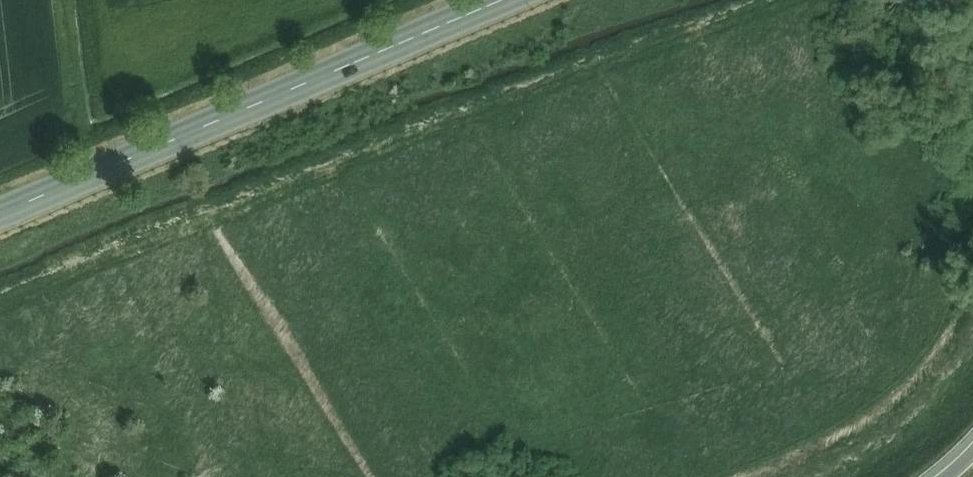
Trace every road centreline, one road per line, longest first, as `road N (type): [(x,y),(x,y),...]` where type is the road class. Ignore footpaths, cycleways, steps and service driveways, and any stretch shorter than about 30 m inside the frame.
road 1 (tertiary): [(0,210),(495,0)]

